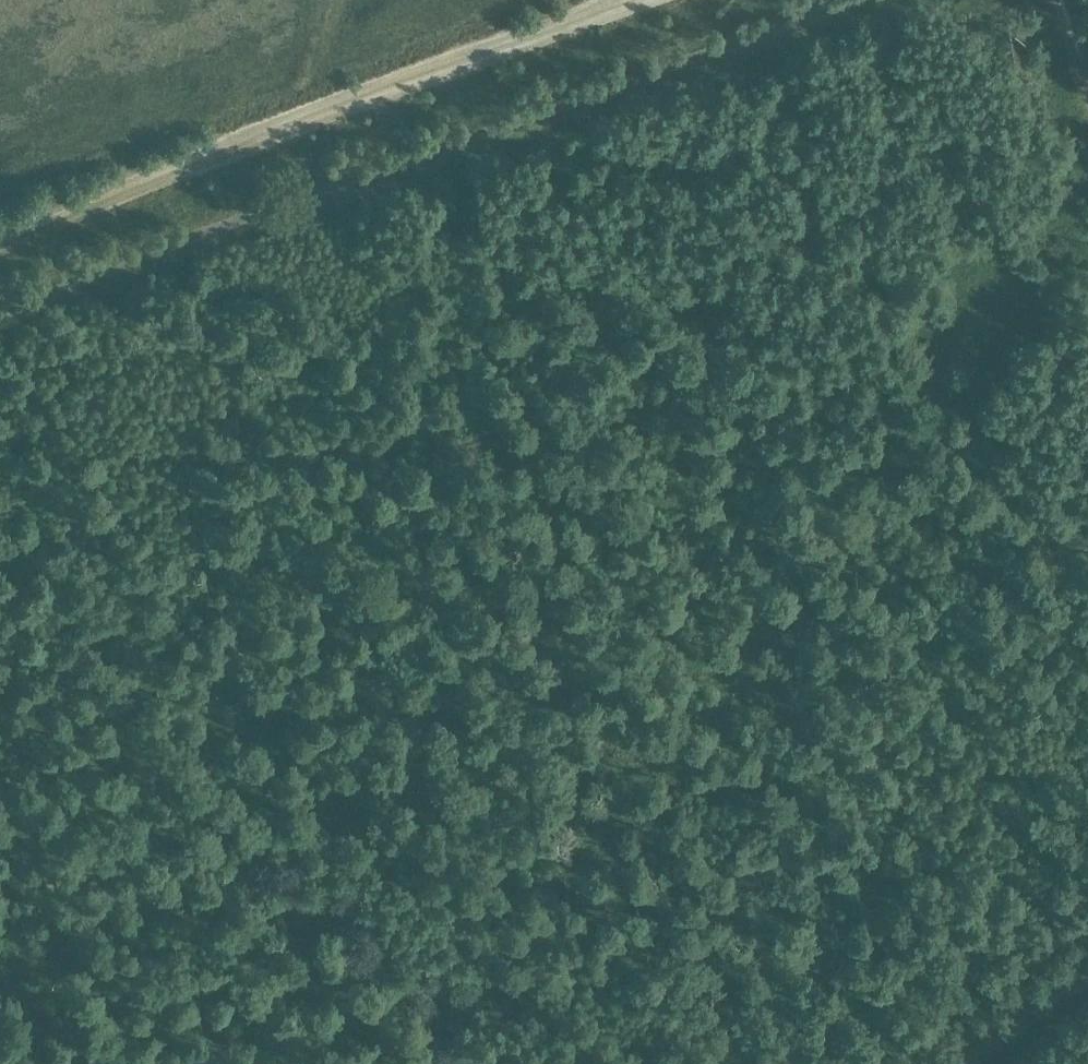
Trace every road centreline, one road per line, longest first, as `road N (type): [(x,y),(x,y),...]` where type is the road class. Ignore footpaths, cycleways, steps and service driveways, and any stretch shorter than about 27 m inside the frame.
road 1 (unclassified): [(0,321),(385,168),(864,0)]
road 2 (track): [(0,247),(268,133),(632,0)]
road 3 (track): [(964,1063),(1087,969)]

